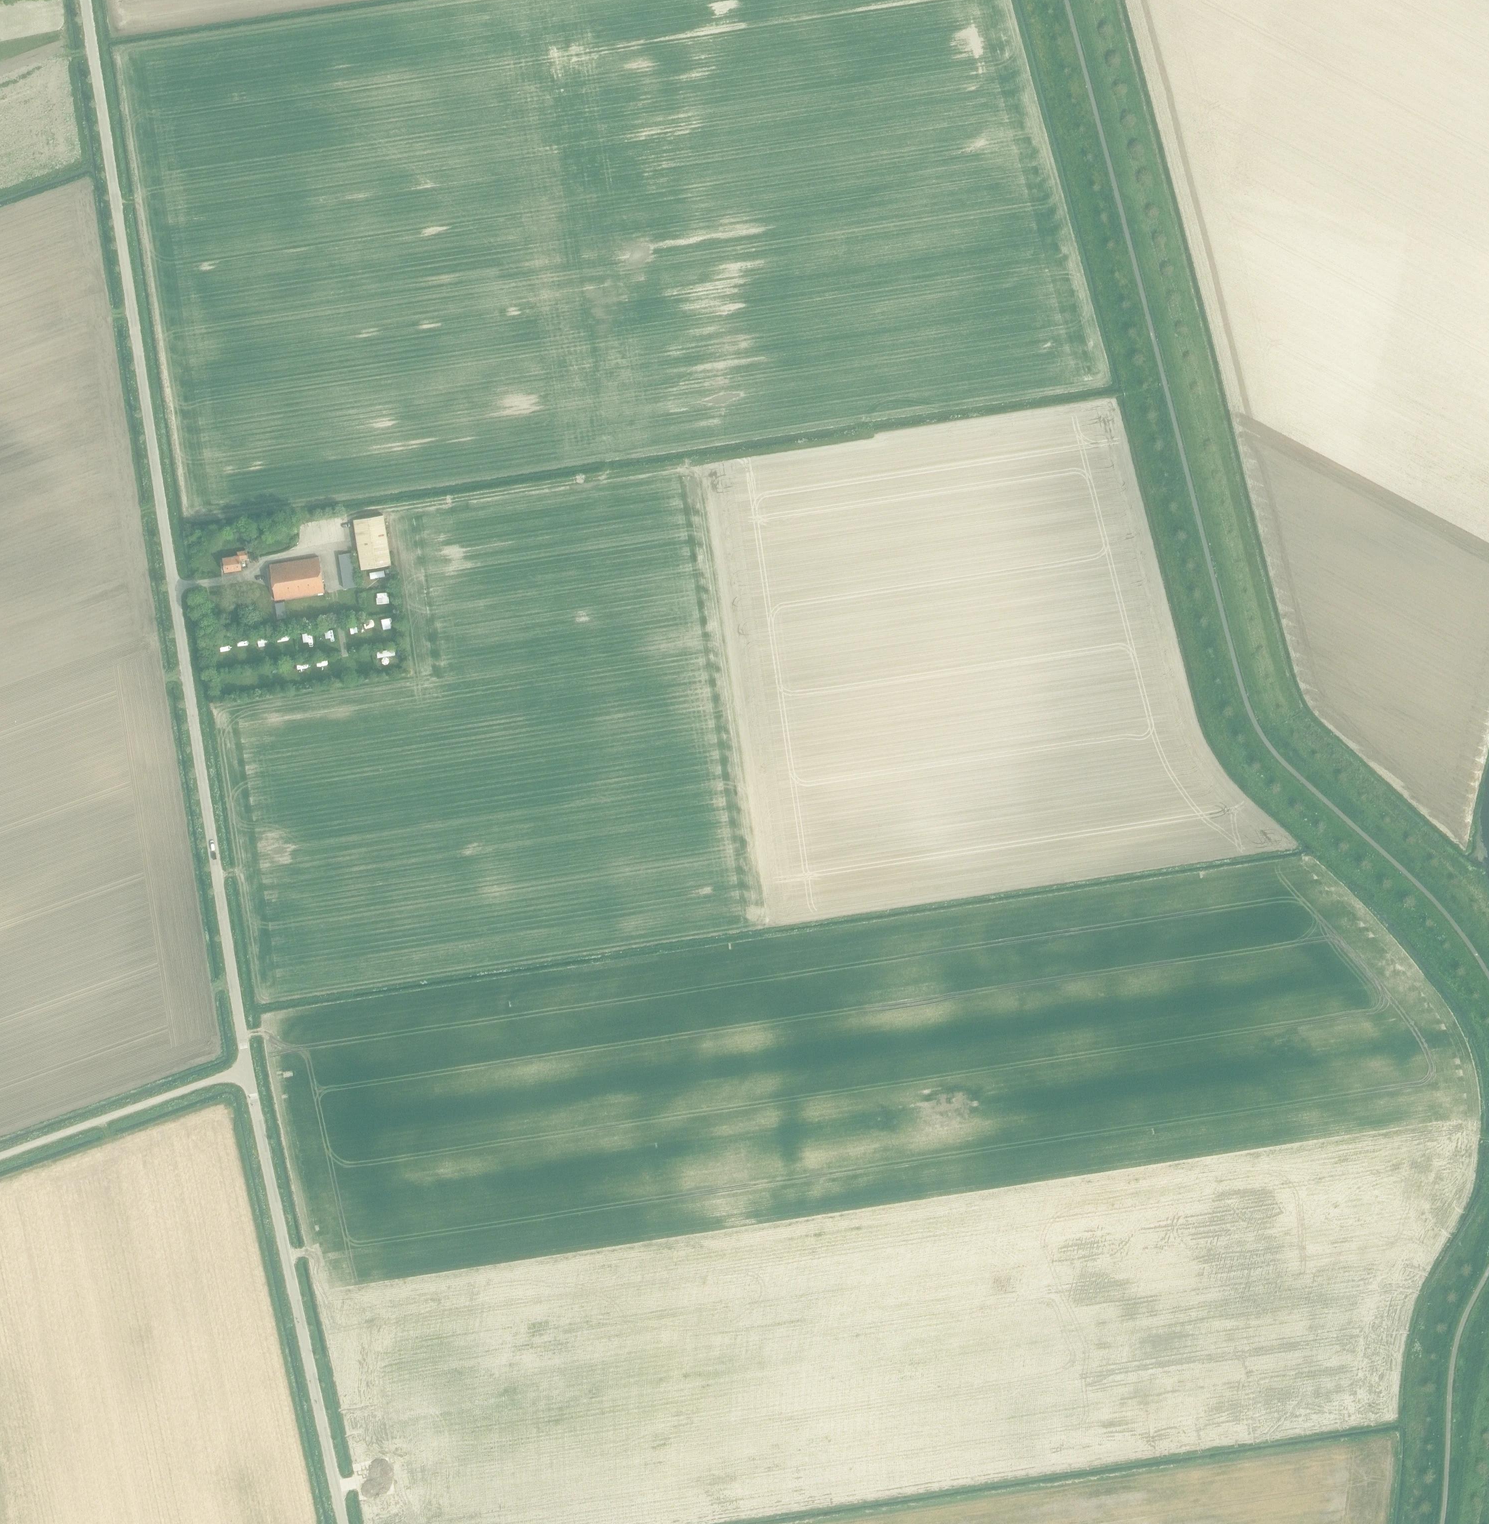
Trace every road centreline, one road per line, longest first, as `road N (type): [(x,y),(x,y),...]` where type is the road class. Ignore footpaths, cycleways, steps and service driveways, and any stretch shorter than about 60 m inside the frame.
road 1 (unclassified): [(1488,975),(1436,901),(1269,746),(1247,705),(1066,0)]
road 2 (unclassified): [(247,1069),(85,0)]
road 3 (track): [(1166,387),(344,516),(288,554),(228,579),(173,588)]
road 4 (unclassified): [(342,1523),(247,1069)]
road 5 (unclassified): [(0,1156),(247,1069)]
road 6 (unclassified): [(1442,1523),(1455,1348),(1488,1270)]

